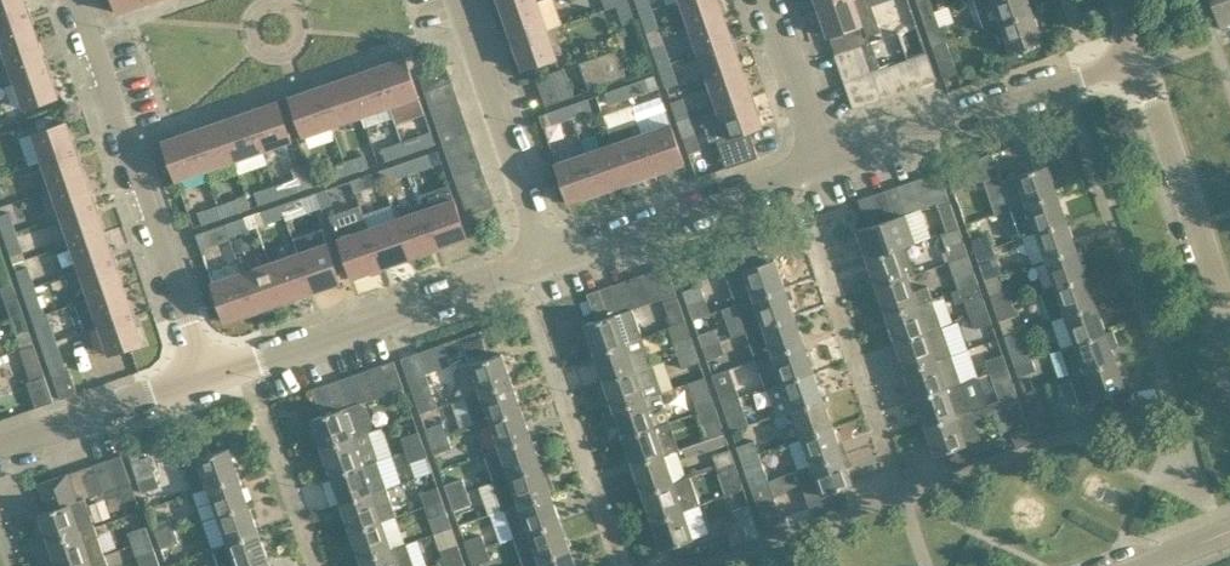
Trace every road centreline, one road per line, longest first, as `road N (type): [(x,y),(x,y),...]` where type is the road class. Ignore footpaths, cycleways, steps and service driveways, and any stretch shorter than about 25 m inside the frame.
road 1 (residential): [(208,381),(77,0)]
road 2 (residential): [(208,381),(553,261)]
road 3 (residential): [(825,161),(1126,59)]
road 4 (residential): [(553,261),(825,161)]
road 5 (residential): [(553,261),(458,0)]
road 6 (residential): [(1229,309),(1142,67),(1126,59)]
road 7 (residential): [(0,449),(208,381)]
road 8 (residential): [(825,161),(769,0)]

